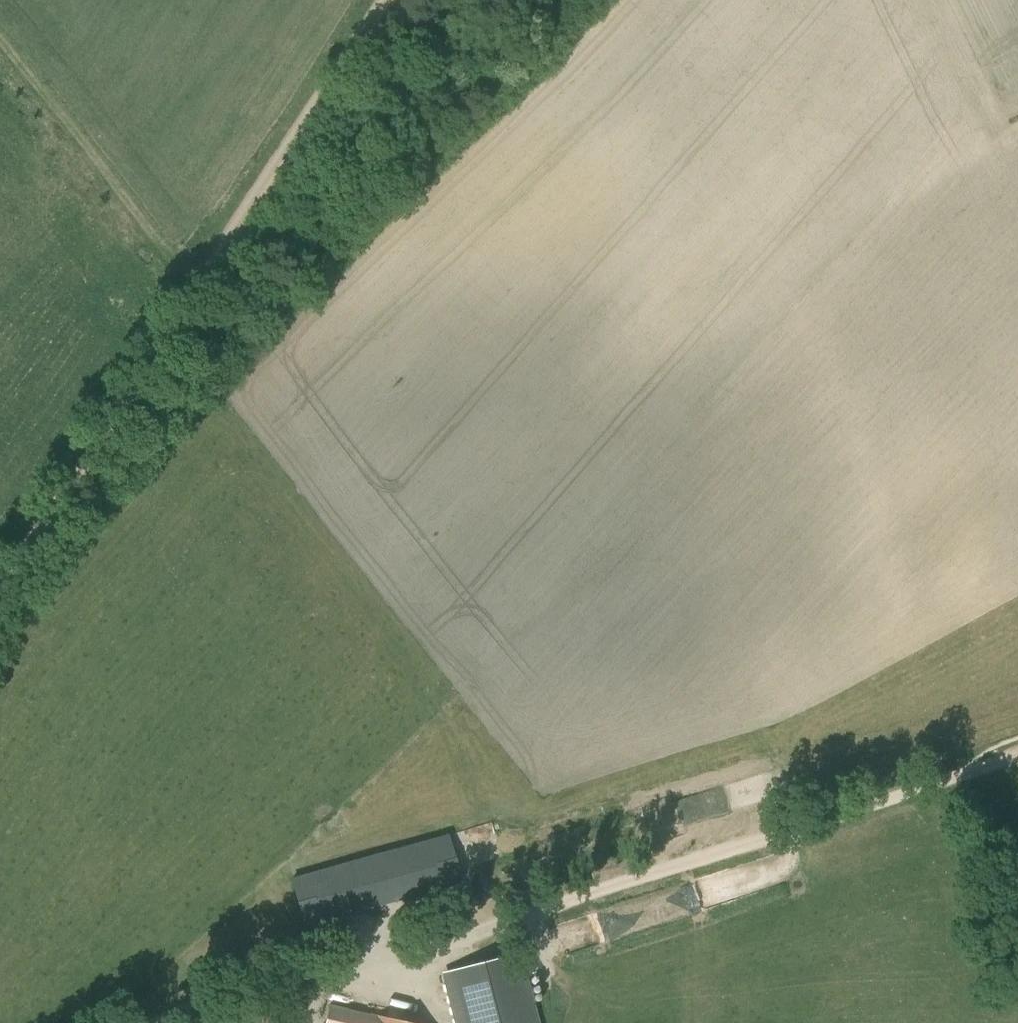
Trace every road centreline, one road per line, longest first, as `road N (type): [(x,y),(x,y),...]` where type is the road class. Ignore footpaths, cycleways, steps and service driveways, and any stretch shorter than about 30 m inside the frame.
road 1 (track): [(480,930),(1017,755)]
road 2 (track): [(202,296),(0,608)]
road 3 (track): [(393,0),(202,296)]
road 4 (unclassified): [(156,1022),(206,1002),(480,930)]
road 5 (track): [(0,48),(202,296)]

